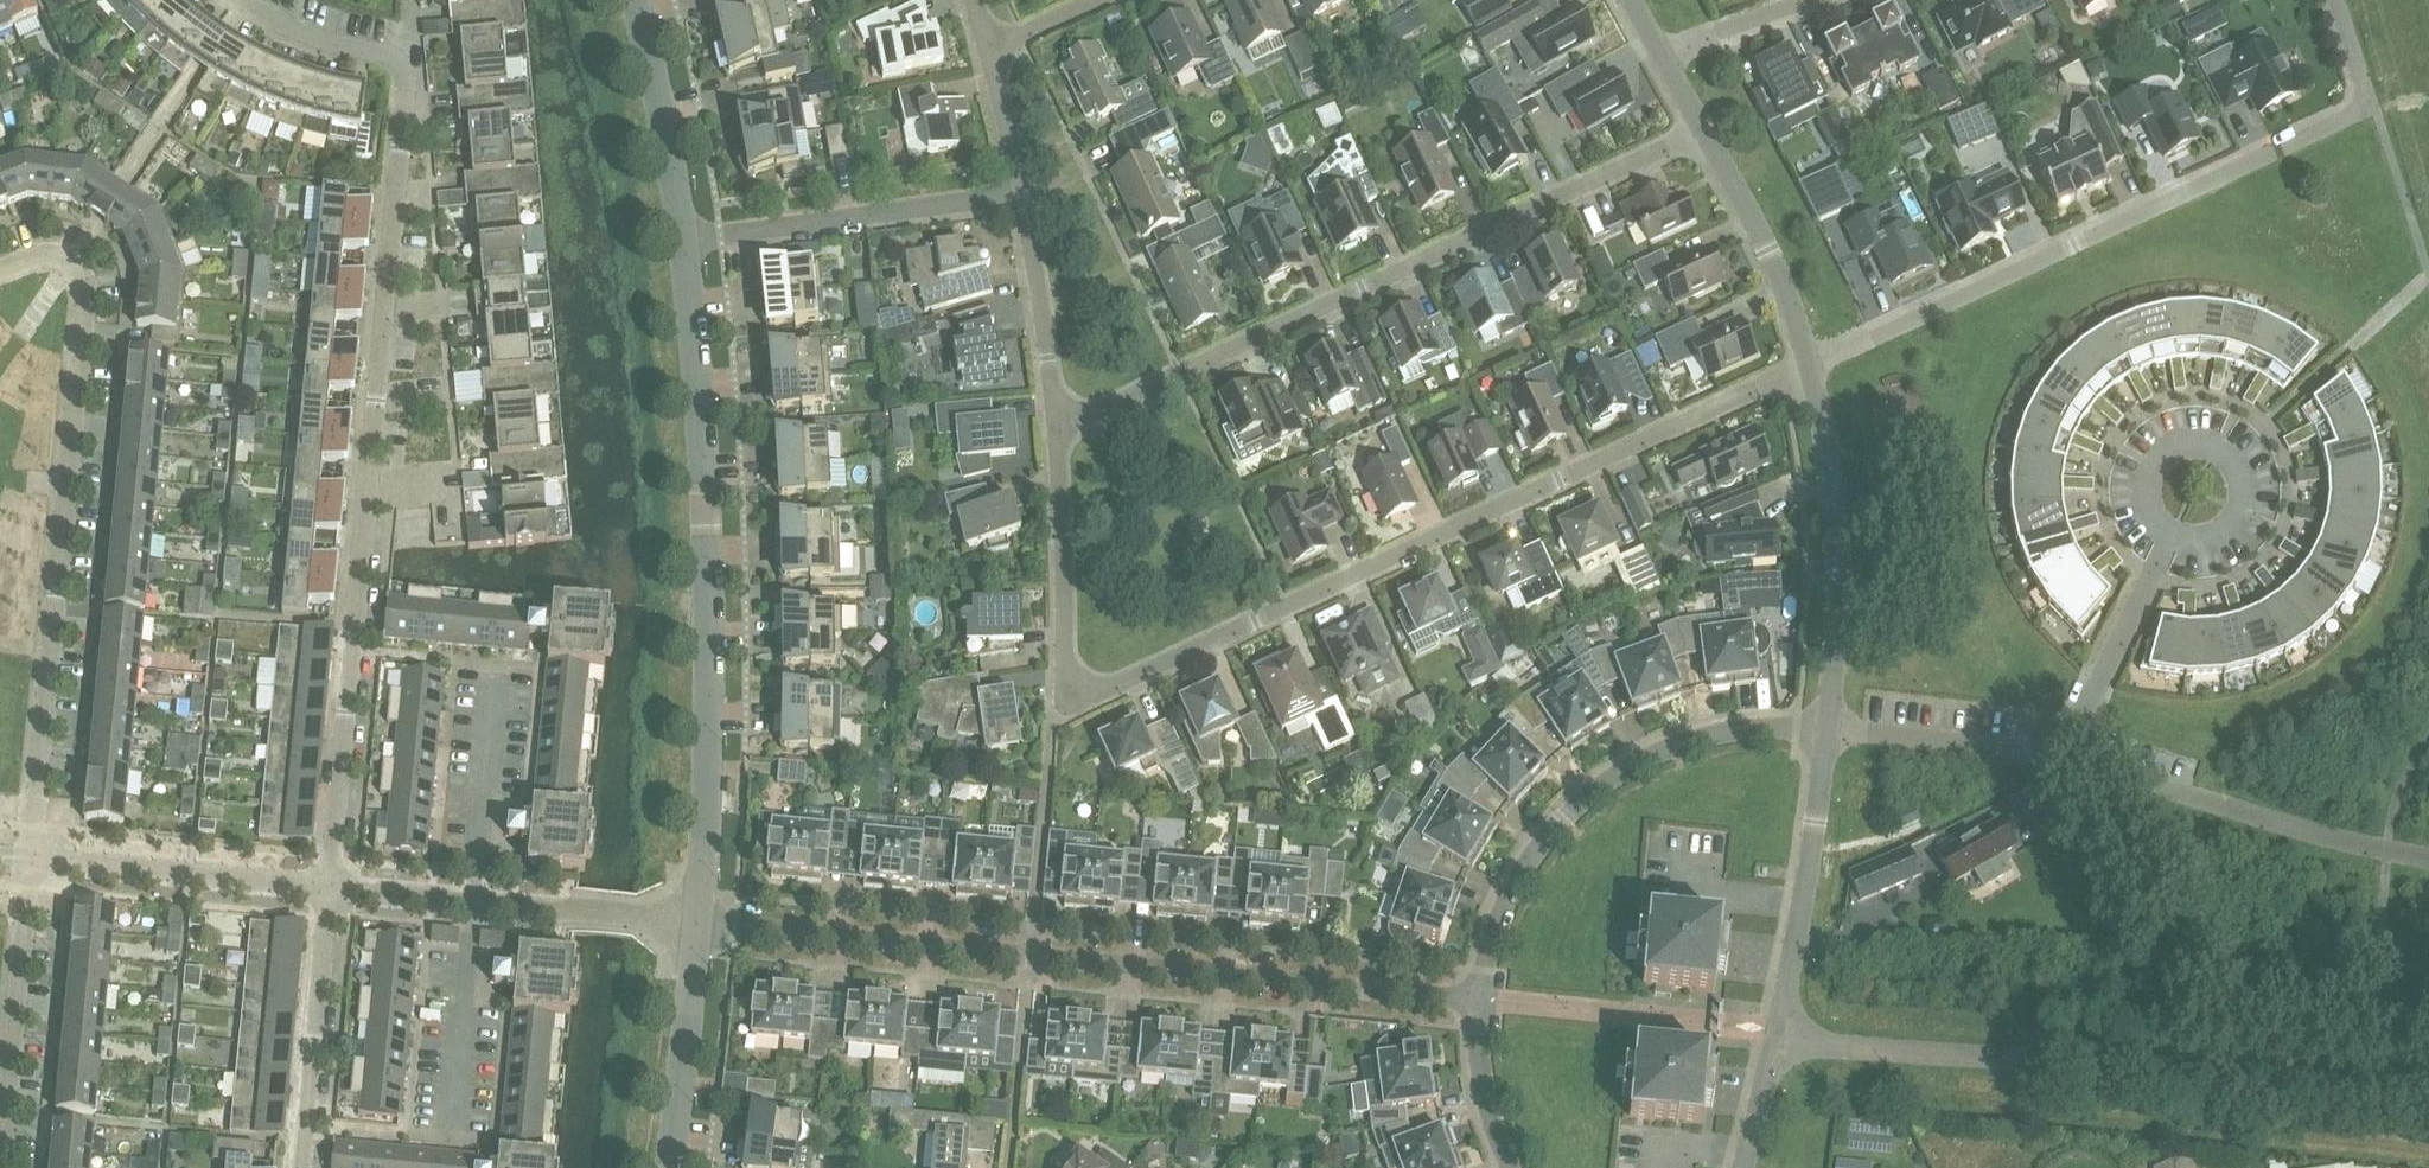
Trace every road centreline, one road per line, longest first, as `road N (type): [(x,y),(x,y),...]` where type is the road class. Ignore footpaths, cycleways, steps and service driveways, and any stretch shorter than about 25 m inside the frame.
road 1 (residential): [(1813,364),(1093,696),(1071,695),(1062,426)]
road 2 (residential): [(243,0),(300,31),(392,56),(407,86),(329,887)]
road 3 (residential): [(1476,1001),(698,923)]
road 4 (residential): [(1813,364),(2364,105),(2331,0)]
road 5 (residential): [(1062,426),(1703,130)]
road 6 (residential): [(698,923),(708,574),(684,238)]
road 7 (residential): [(0,269),(57,254),(80,271),(86,290),(32,858)]
road 8 (unclassified): [(2428,1080),(1781,1035)]
road 9 (residential): [(1476,1001),(1510,889),(1562,819),(1592,792),(1640,760),(1719,734),(1830,726)]
road 10 (residential): [(1830,726),(2066,756),(2168,534)]
road 11 (residential): [(1830,726),(1839,605),(1829,444),(1813,364)]
road 12 (residential): [(684,238),(1026,189)]
road 13 (residential): [(1781,1035),(1830,726)]
road 14 (residential): [(32,858),(0,1167)]
road 15 (residential): [(329,887),(32,858)]
road 16 (residential): [(329,887),(301,1167)]
road 17 (residential): [(1813,364),(1769,250),(1703,130)]
road 18 (residential): [(670,1167),(698,923)]
road 19 (residential): [(684,238),(636,0)]
road 20 (residential): [(1062,426),(1026,189)]
road 21 (residential): [(451,1129),(473,901)]
road 22 (residential): [(698,923),(473,901)]
road 23 (residential): [(473,901),(495,680)]
road 24 (residential): [(1510,1167),(1487,1113),(1476,1001)]
road 25 (residential): [(1812,0),(1662,54)]
road 26 (residential): [(473,901),(329,887)]
road 27 (residential): [(1026,189),(992,53)]
road 28 (unclassified): [(1742,1167),(1781,1035)]
road 29 (residential): [(992,53),(1100,0)]

